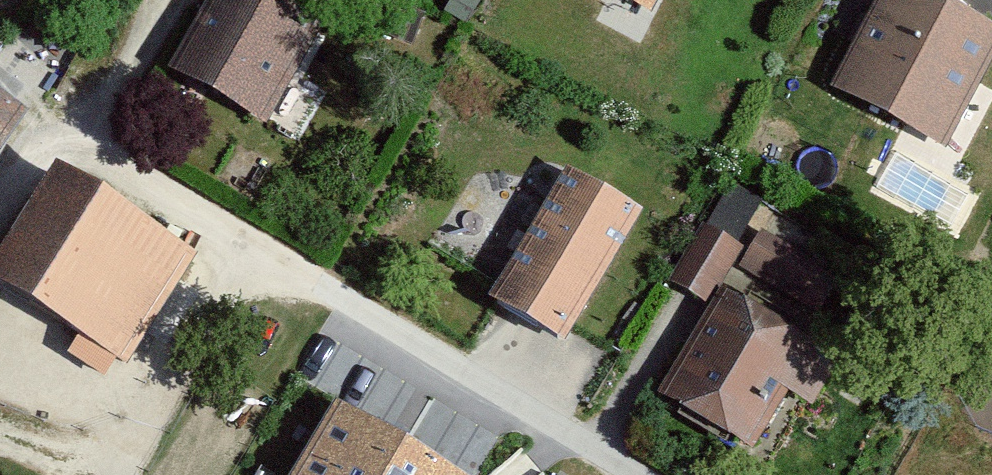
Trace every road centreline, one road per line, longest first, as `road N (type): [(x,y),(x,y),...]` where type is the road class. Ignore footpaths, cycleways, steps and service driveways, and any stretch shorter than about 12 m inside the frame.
road 1 (residential): [(629,474),(62,141)]

